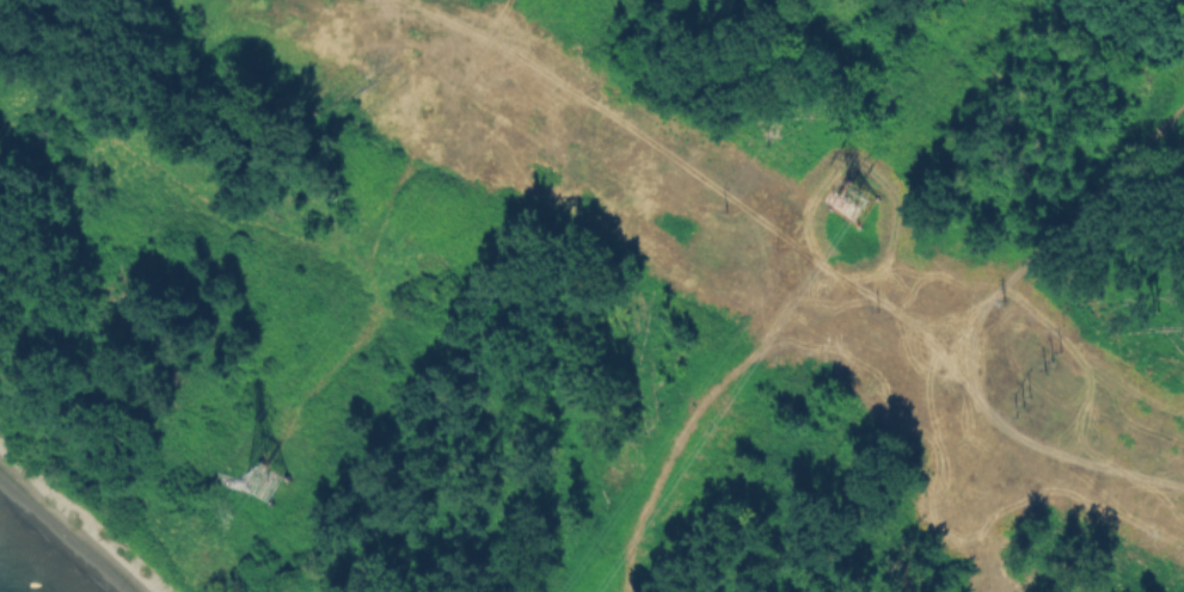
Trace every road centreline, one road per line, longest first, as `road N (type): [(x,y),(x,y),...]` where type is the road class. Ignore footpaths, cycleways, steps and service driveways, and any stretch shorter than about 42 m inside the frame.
road 1 (track): [(1183,489),(1013,433),(986,409),(968,375),(895,310),(566,84),(409,0)]
road 2 (track): [(487,39),(375,233),(381,297),(370,328),(288,417),(270,469)]
road 3 (track): [(1183,104),(1002,289),(977,322),(968,375)]

